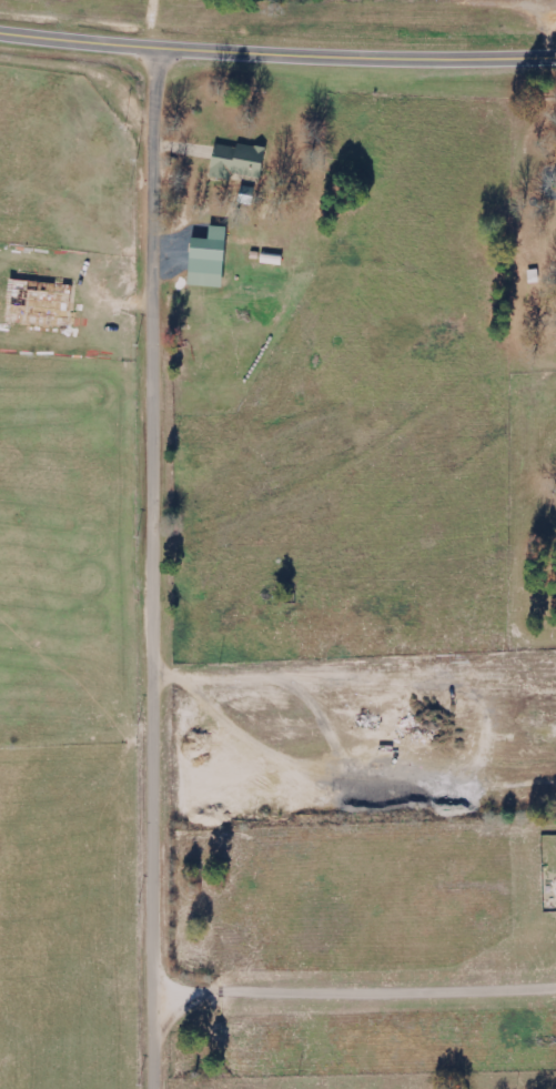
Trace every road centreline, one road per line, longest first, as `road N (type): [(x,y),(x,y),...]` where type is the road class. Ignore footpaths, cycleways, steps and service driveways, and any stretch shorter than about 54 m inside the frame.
road 1 (residential): [(163,995),(172,42)]
road 2 (tertiary): [(555,54),(375,54),(0,30)]
road 3 (residential): [(163,995),(555,991)]

